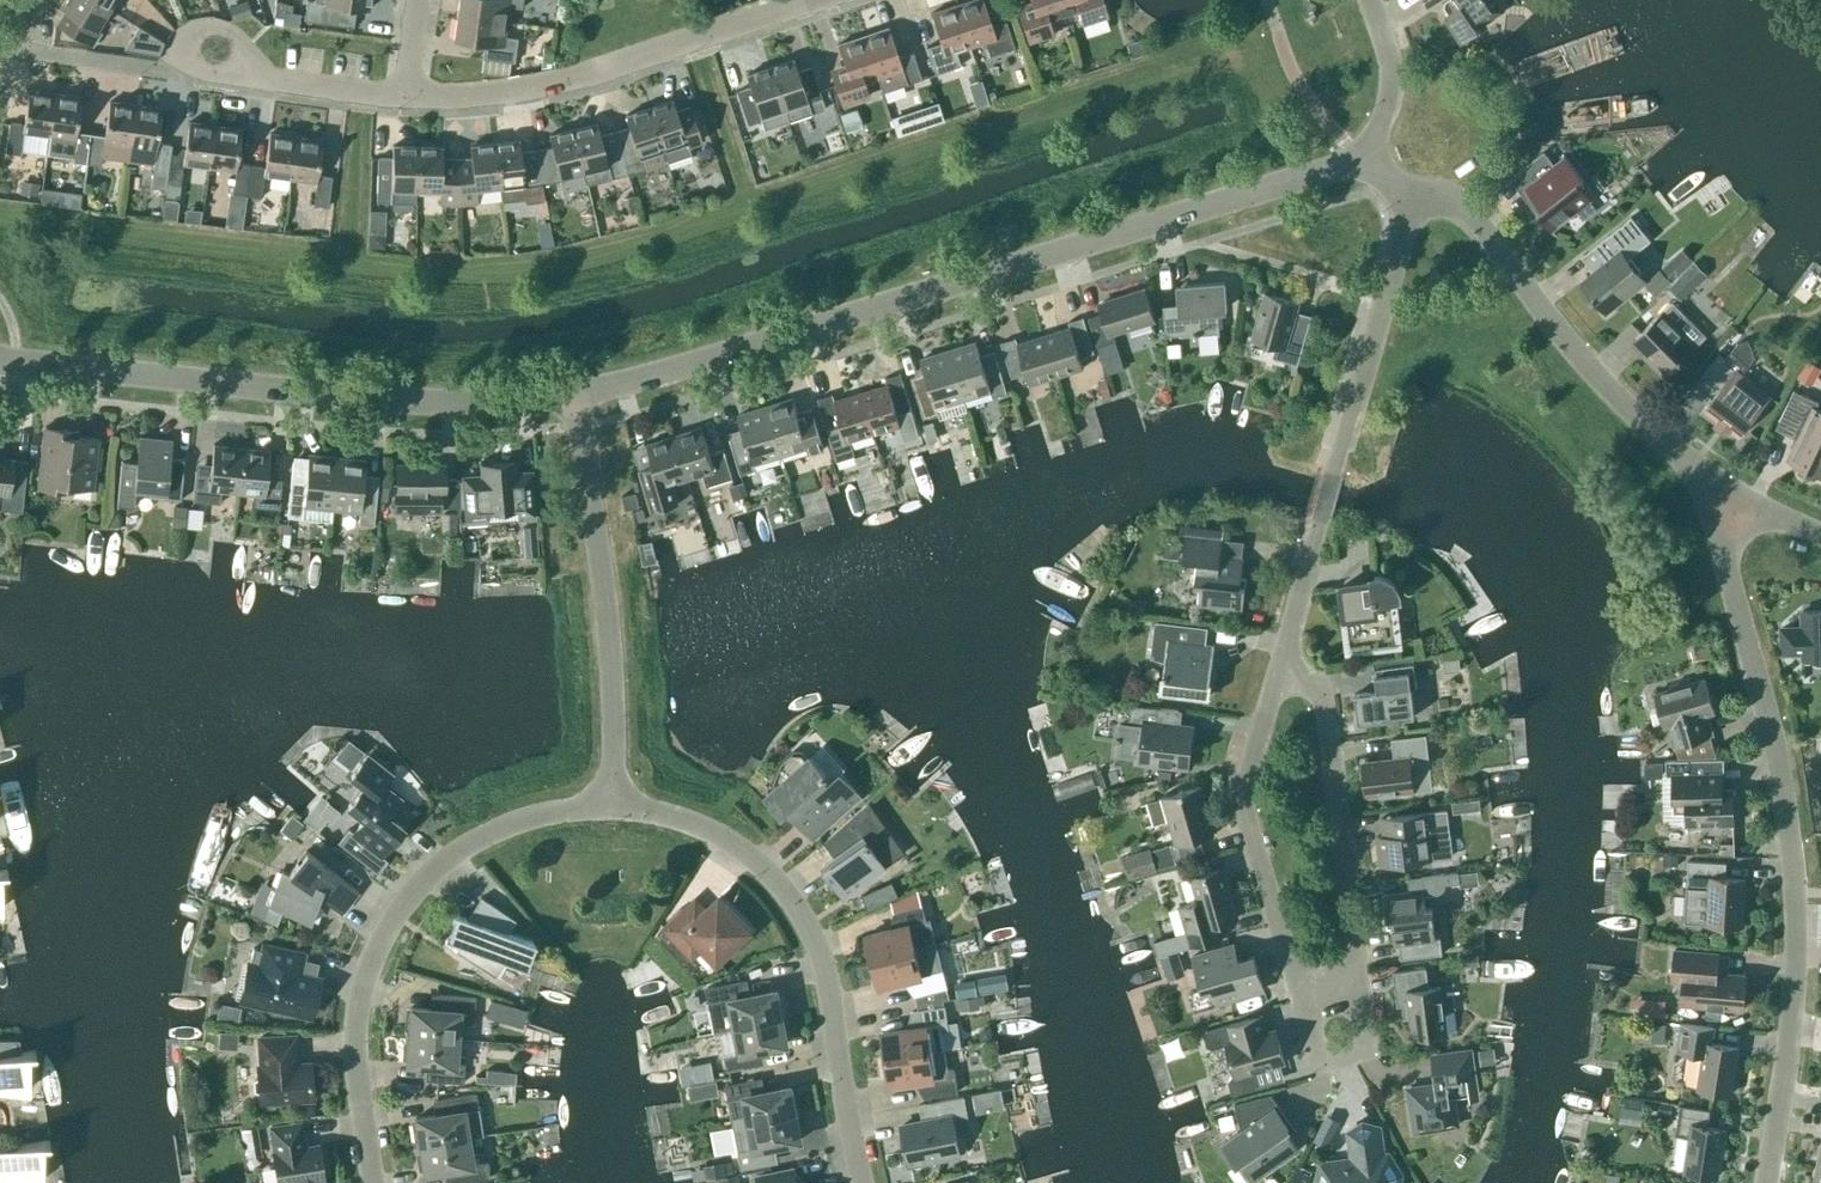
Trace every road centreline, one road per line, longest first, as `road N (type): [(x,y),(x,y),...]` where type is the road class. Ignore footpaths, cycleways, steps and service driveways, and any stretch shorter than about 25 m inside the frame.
road 1 (unclassified): [(1360,152),(1078,251),(581,392)]
road 2 (residential): [(1762,1182),(1782,1106),(1800,935),(1786,799),(1726,554),(1728,494)]
road 3 (unclassified): [(581,392),(378,403),(0,360)]
road 4 (residential): [(376,1182),(359,1111),(359,1024),(368,971),(389,926),(442,863),(533,817),(614,802)]
road 5 (residential): [(868,1182),(851,1127),(840,1019),(822,944),(771,873),(705,827),(614,802)]
road 6 (residential): [(1276,676),(1410,192)]
road 7 (residential): [(1728,494),(1557,335),(1466,211),(1410,192)]
road 8 (residential): [(411,98),(468,98),(576,79),(818,0)]
road 9 (residential): [(614,802),(618,734),(581,392)]
road 10 (residential): [(1356,991),(1324,688),(1276,676)]
road 11 (residential): [(1276,676),(1241,804),(1257,890),(1307,1002)]
road 12 (residential): [(1307,1002),(1322,1061),(1369,1049),(1356,991)]
road 13 (residential): [(1360,152),(1387,115),(1394,82),(1373,0)]
road 14 (residential): [(253,78),(411,98)]
road 15 (residential): [(253,78),(223,32),(187,37),(178,55),(187,67),(217,73)]

